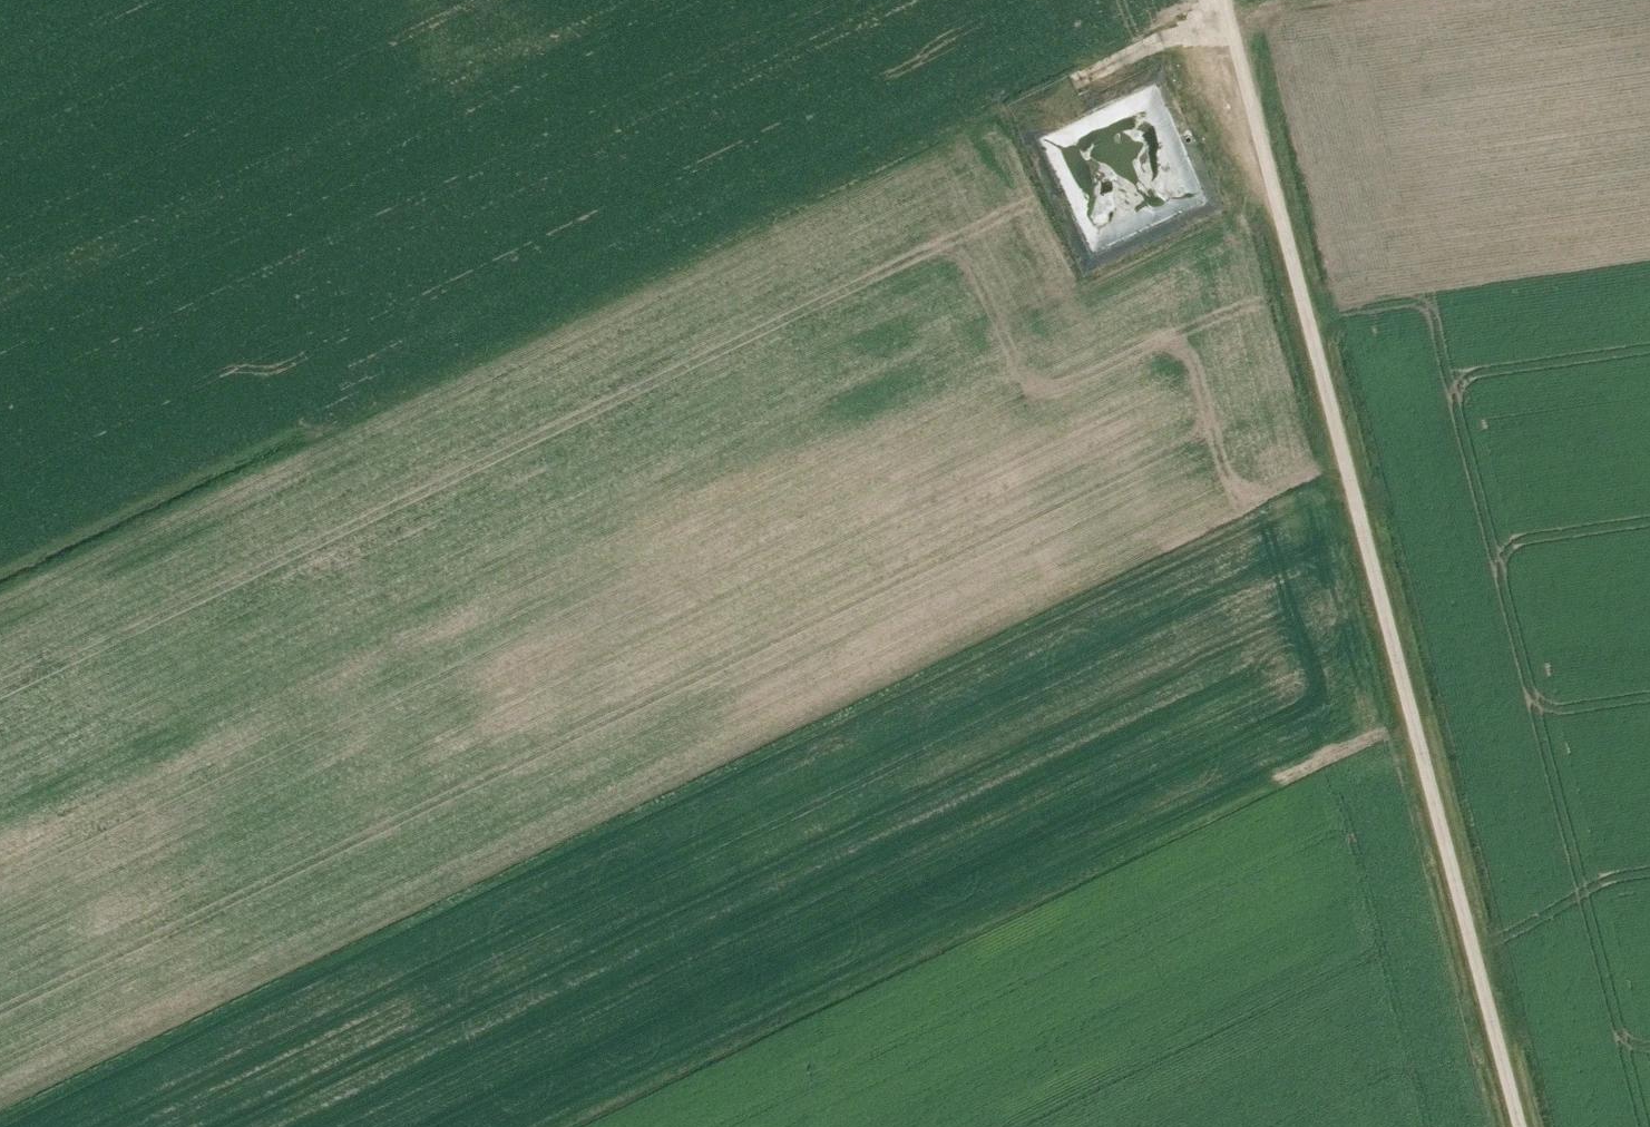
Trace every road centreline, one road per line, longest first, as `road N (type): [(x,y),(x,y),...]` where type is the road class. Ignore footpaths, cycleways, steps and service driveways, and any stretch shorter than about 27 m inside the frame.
road 1 (unclassified): [(1521,1126),(1224,0)]

